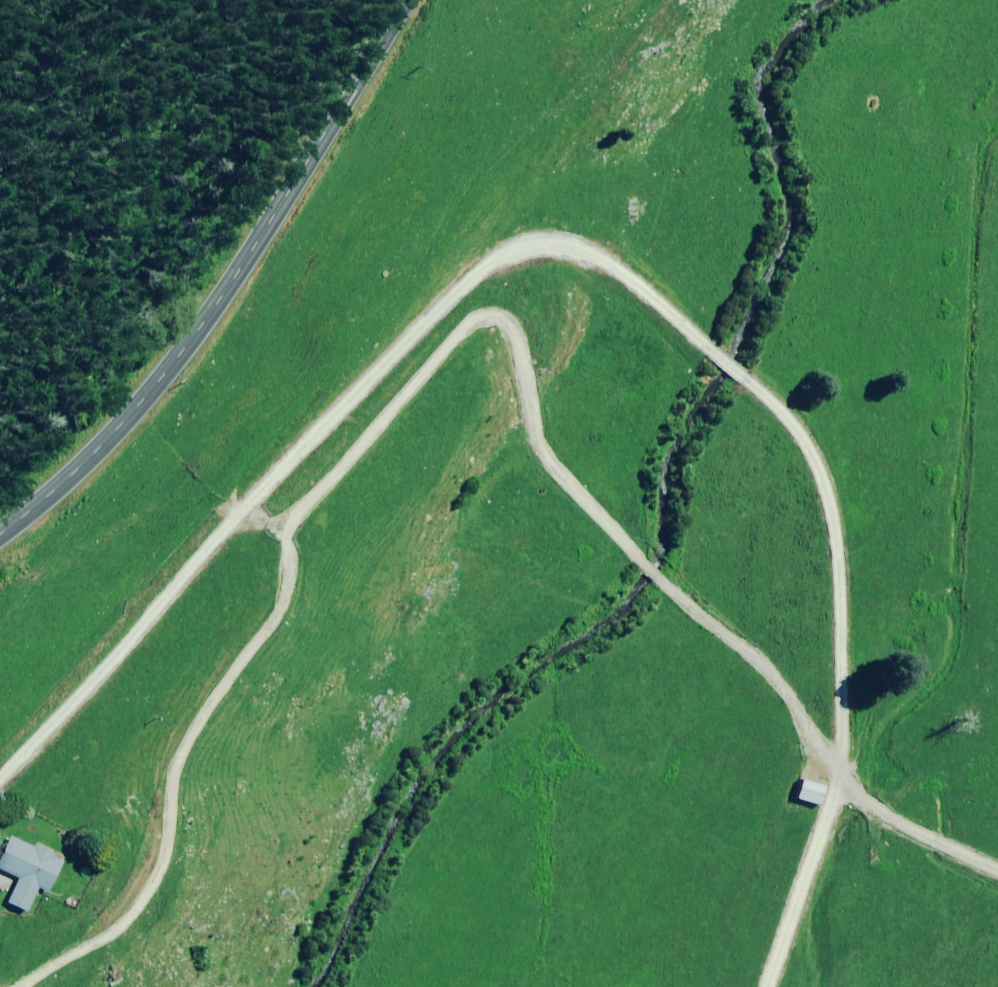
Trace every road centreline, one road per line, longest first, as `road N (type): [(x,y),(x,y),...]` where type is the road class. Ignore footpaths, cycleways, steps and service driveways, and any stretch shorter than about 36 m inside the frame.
road 1 (track): [(0,779),(237,518),(490,261),(521,246),(562,244),(605,259),(764,393),(805,437),(827,492),(839,550),(837,798),(771,986)]
road 2 (track): [(278,531),(339,475),(459,329),(502,319),(524,367),(537,441),(687,607),(754,655),(840,778)]
road 3 (unclassified): [(0,534),(145,399),(222,295),(407,0)]
road 4 (track): [(23,986),(119,929),(148,896),(167,855),(181,756),(287,592),(288,540),(243,512)]
road 5 (track): [(839,785),(997,871)]

